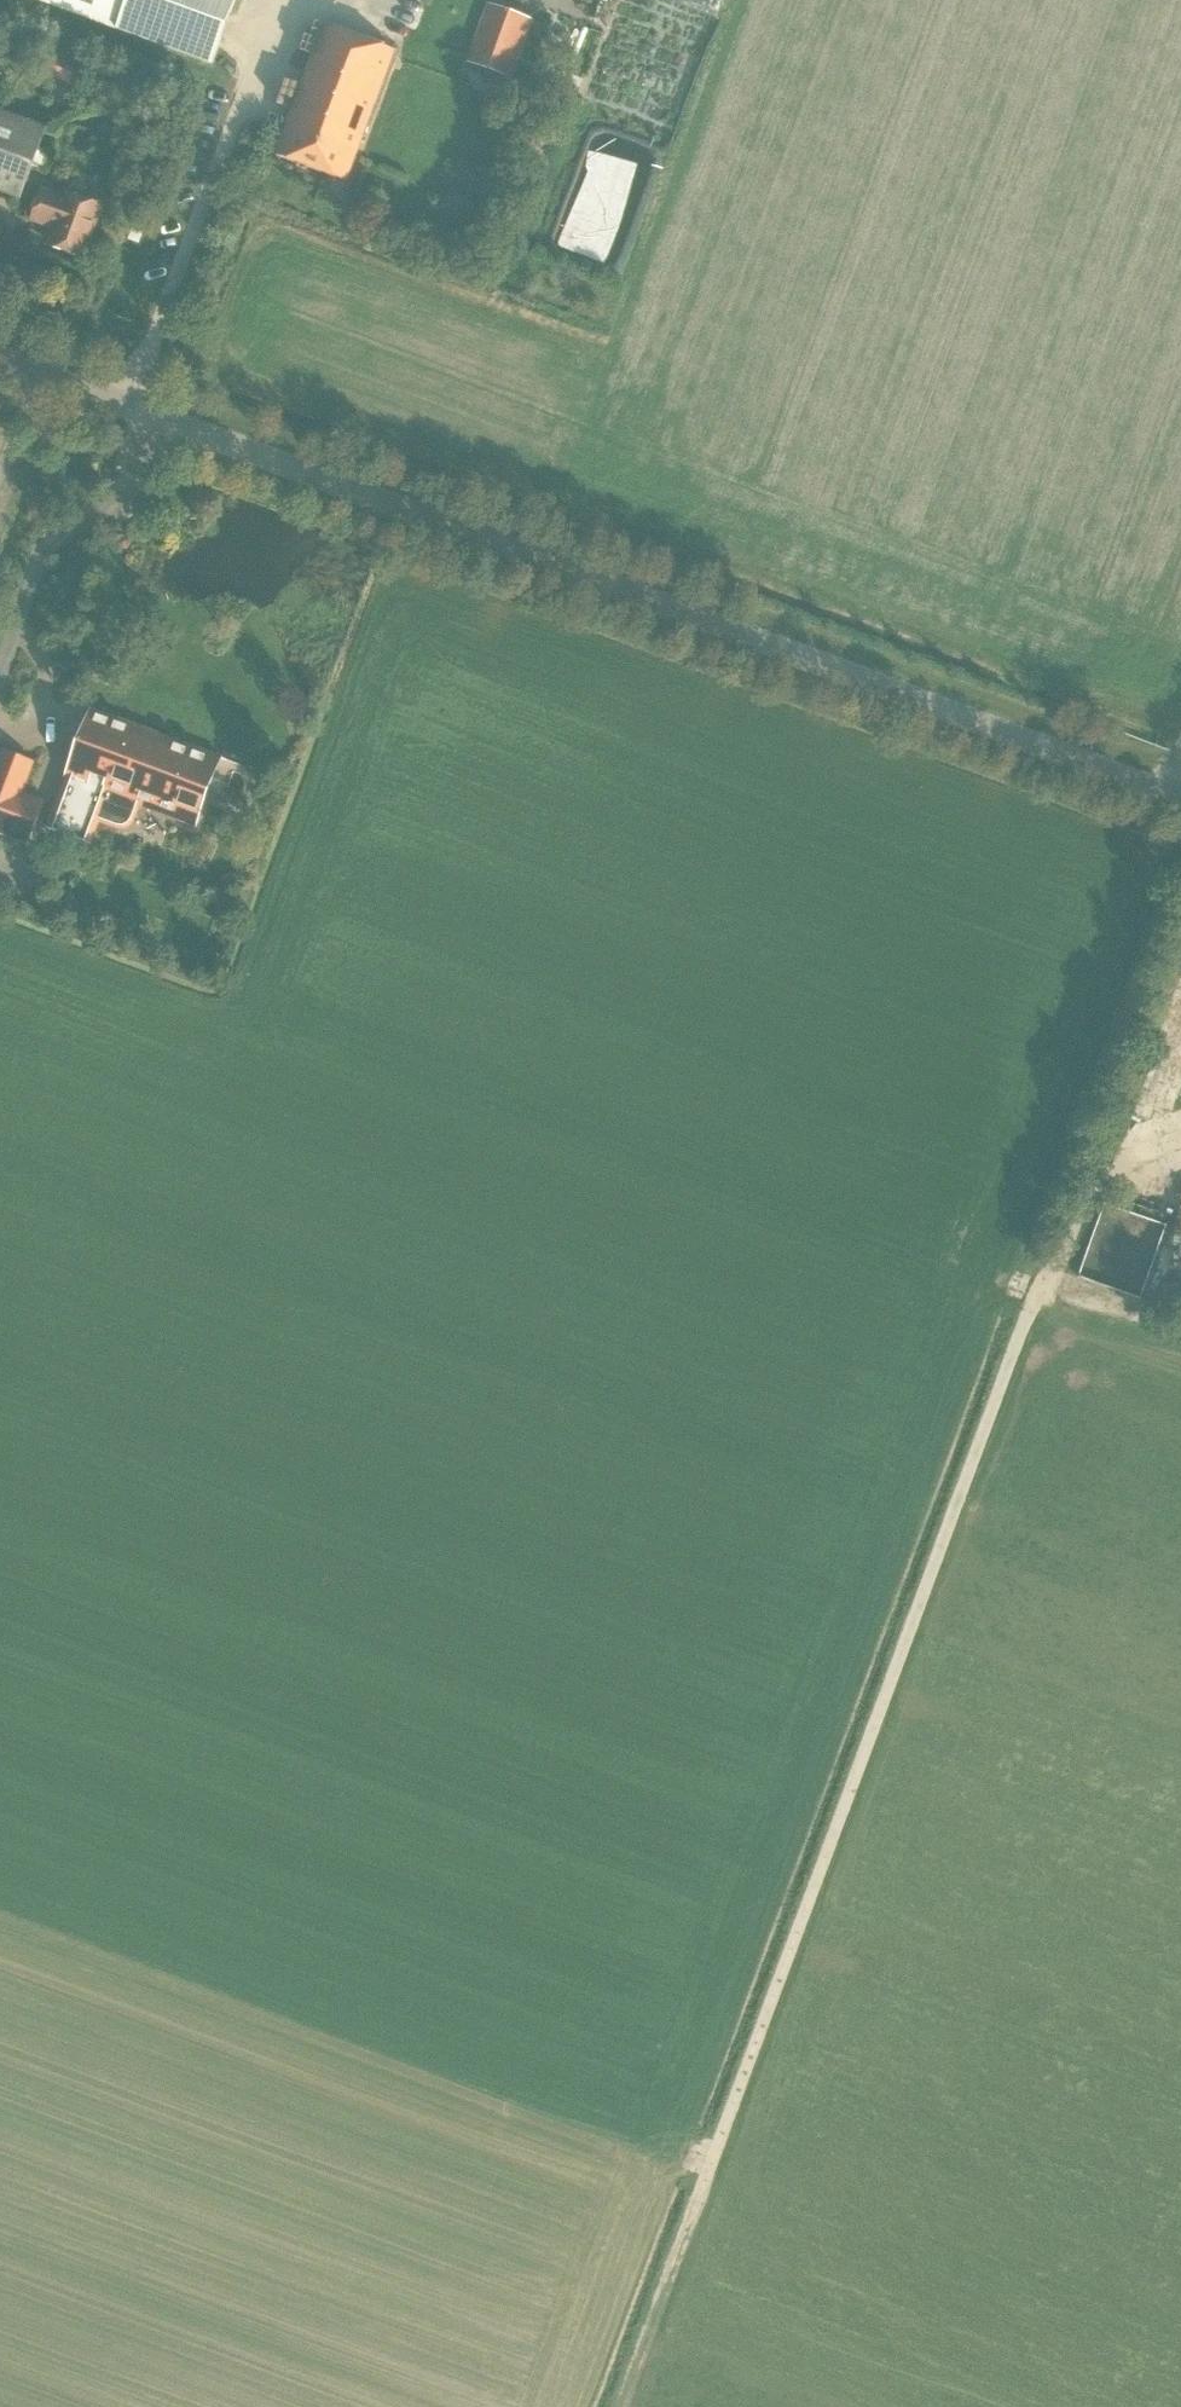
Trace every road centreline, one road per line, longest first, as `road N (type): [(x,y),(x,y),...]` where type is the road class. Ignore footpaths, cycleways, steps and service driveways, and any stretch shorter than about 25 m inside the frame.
road 1 (unclassified): [(1177,800),(0,362)]

